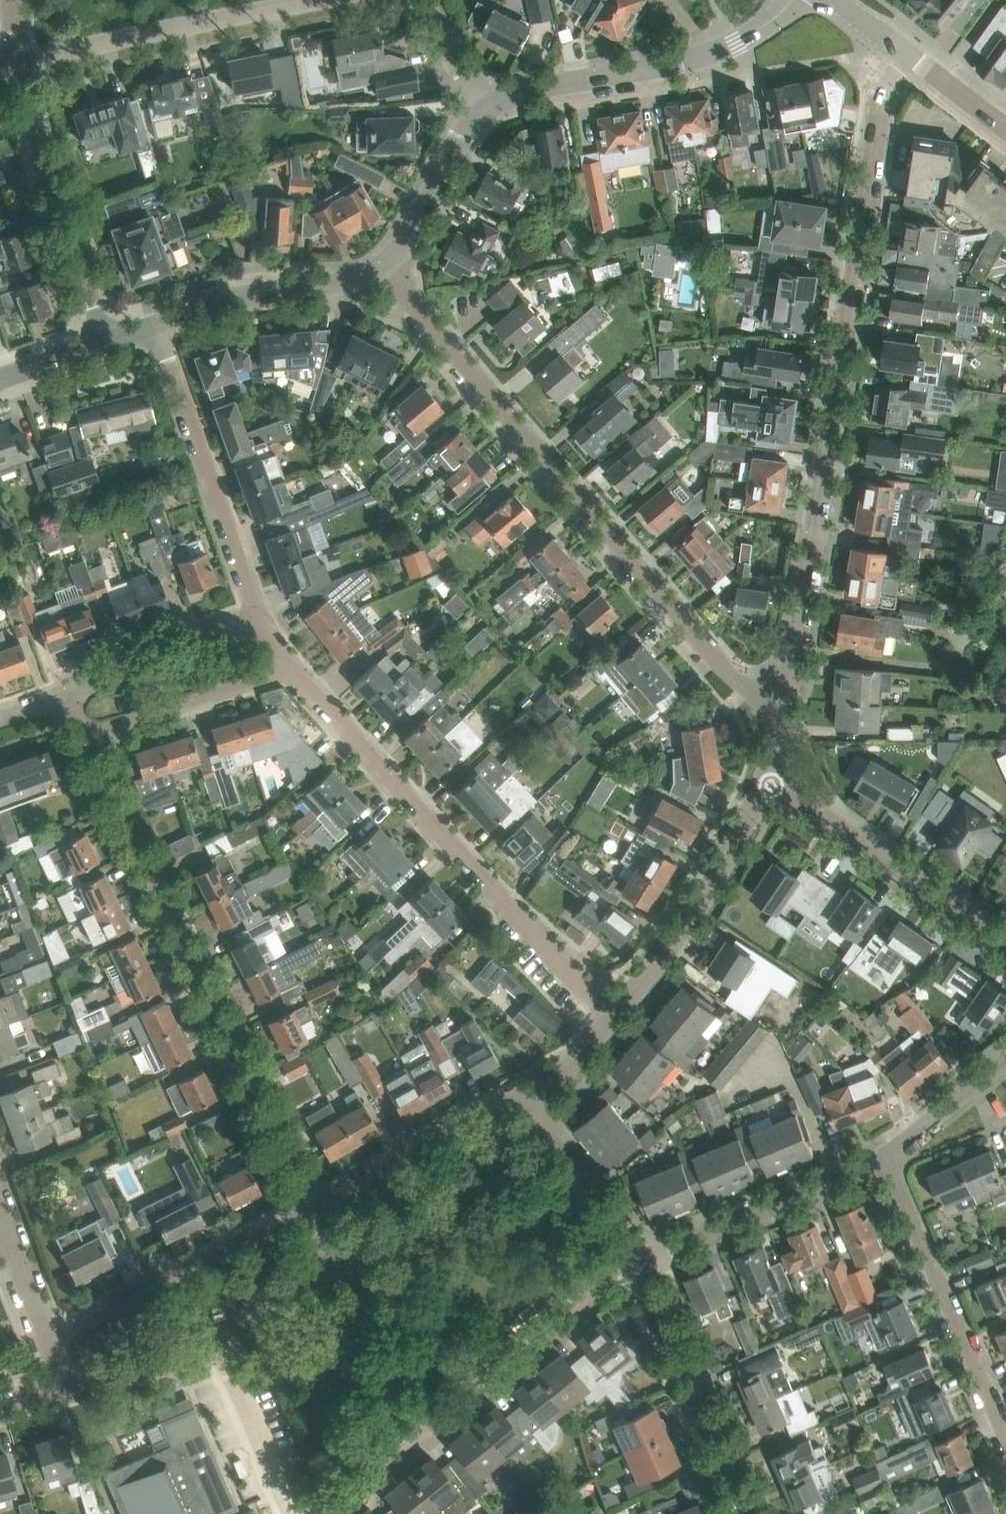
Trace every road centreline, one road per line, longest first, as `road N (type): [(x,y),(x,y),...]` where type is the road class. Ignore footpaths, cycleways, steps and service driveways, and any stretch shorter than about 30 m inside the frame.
road 1 (residential): [(781,711),(807,610),(864,272),(877,109),(899,65)]
road 2 (residential): [(781,711),(737,683),(382,265)]
road 3 (unclassified): [(308,1208),(85,733)]
road 4 (residential): [(612,1016),(289,668)]
road 5 (residential): [(321,1513),(545,1331),(648,1263)]
road 6 (residential): [(478,99),(683,63),(735,42),(792,0)]
road 7 (residential): [(260,624),(155,324)]
road 8 (residential): [(19,64),(319,0)]
road 9 (unclassified): [(1005,1438),(885,1160)]
road 10 (residential): [(46,1340),(308,1208)]
road 11 (residential): [(104,340),(19,64)]
road 12 (residential): [(1005,943),(766,783)]
road 13 (residential): [(612,1016),(670,948),(766,783)]
road 14 (residential): [(754,1513),(648,1263)]
road 15 (residential): [(308,1208),(511,1092),(539,1104)]
road 16 (residential): [(648,1263),(885,1160)]
road 17 (residential): [(341,1276),(433,1213),(527,1117)]
road 18 (residential): [(155,324),(245,296),(357,278),(382,265)]
road 19 (residential): [(289,668),(85,733)]
road 20 (residential): [(68,693),(260,624)]
road 21 (residential): [(382,265),(401,246),(478,99)]
road 22 (residential): [(295,1513),(218,1338)]
road 23 (residential): [(648,1263),(527,1117)]
road 24 (residential): [(68,1383),(218,1338)]
road 25 (residential): [(885,1160),(1005,1061)]
road 26 (unclassified): [(218,1338),(341,1276)]
road 27 (residential): [(46,1340),(0,1212)]
road 28 (tertiary): [(1005,127),(907,52)]

